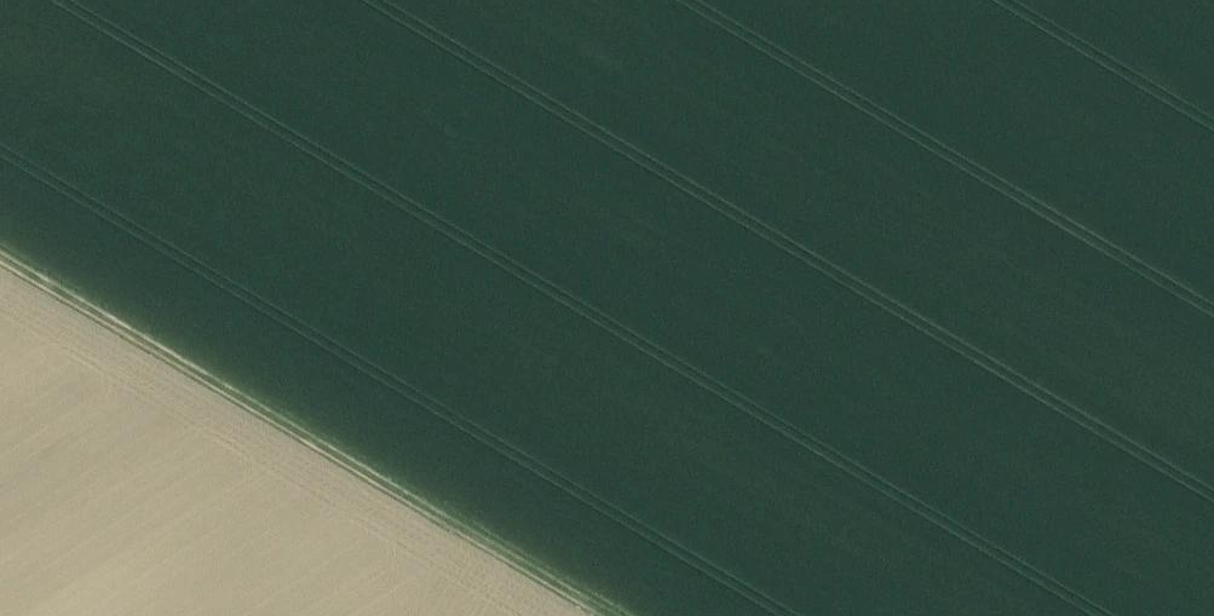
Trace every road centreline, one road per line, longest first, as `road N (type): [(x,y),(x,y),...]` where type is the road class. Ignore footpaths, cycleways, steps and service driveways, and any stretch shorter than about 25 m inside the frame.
road 1 (track): [(600,615),(0,260)]

